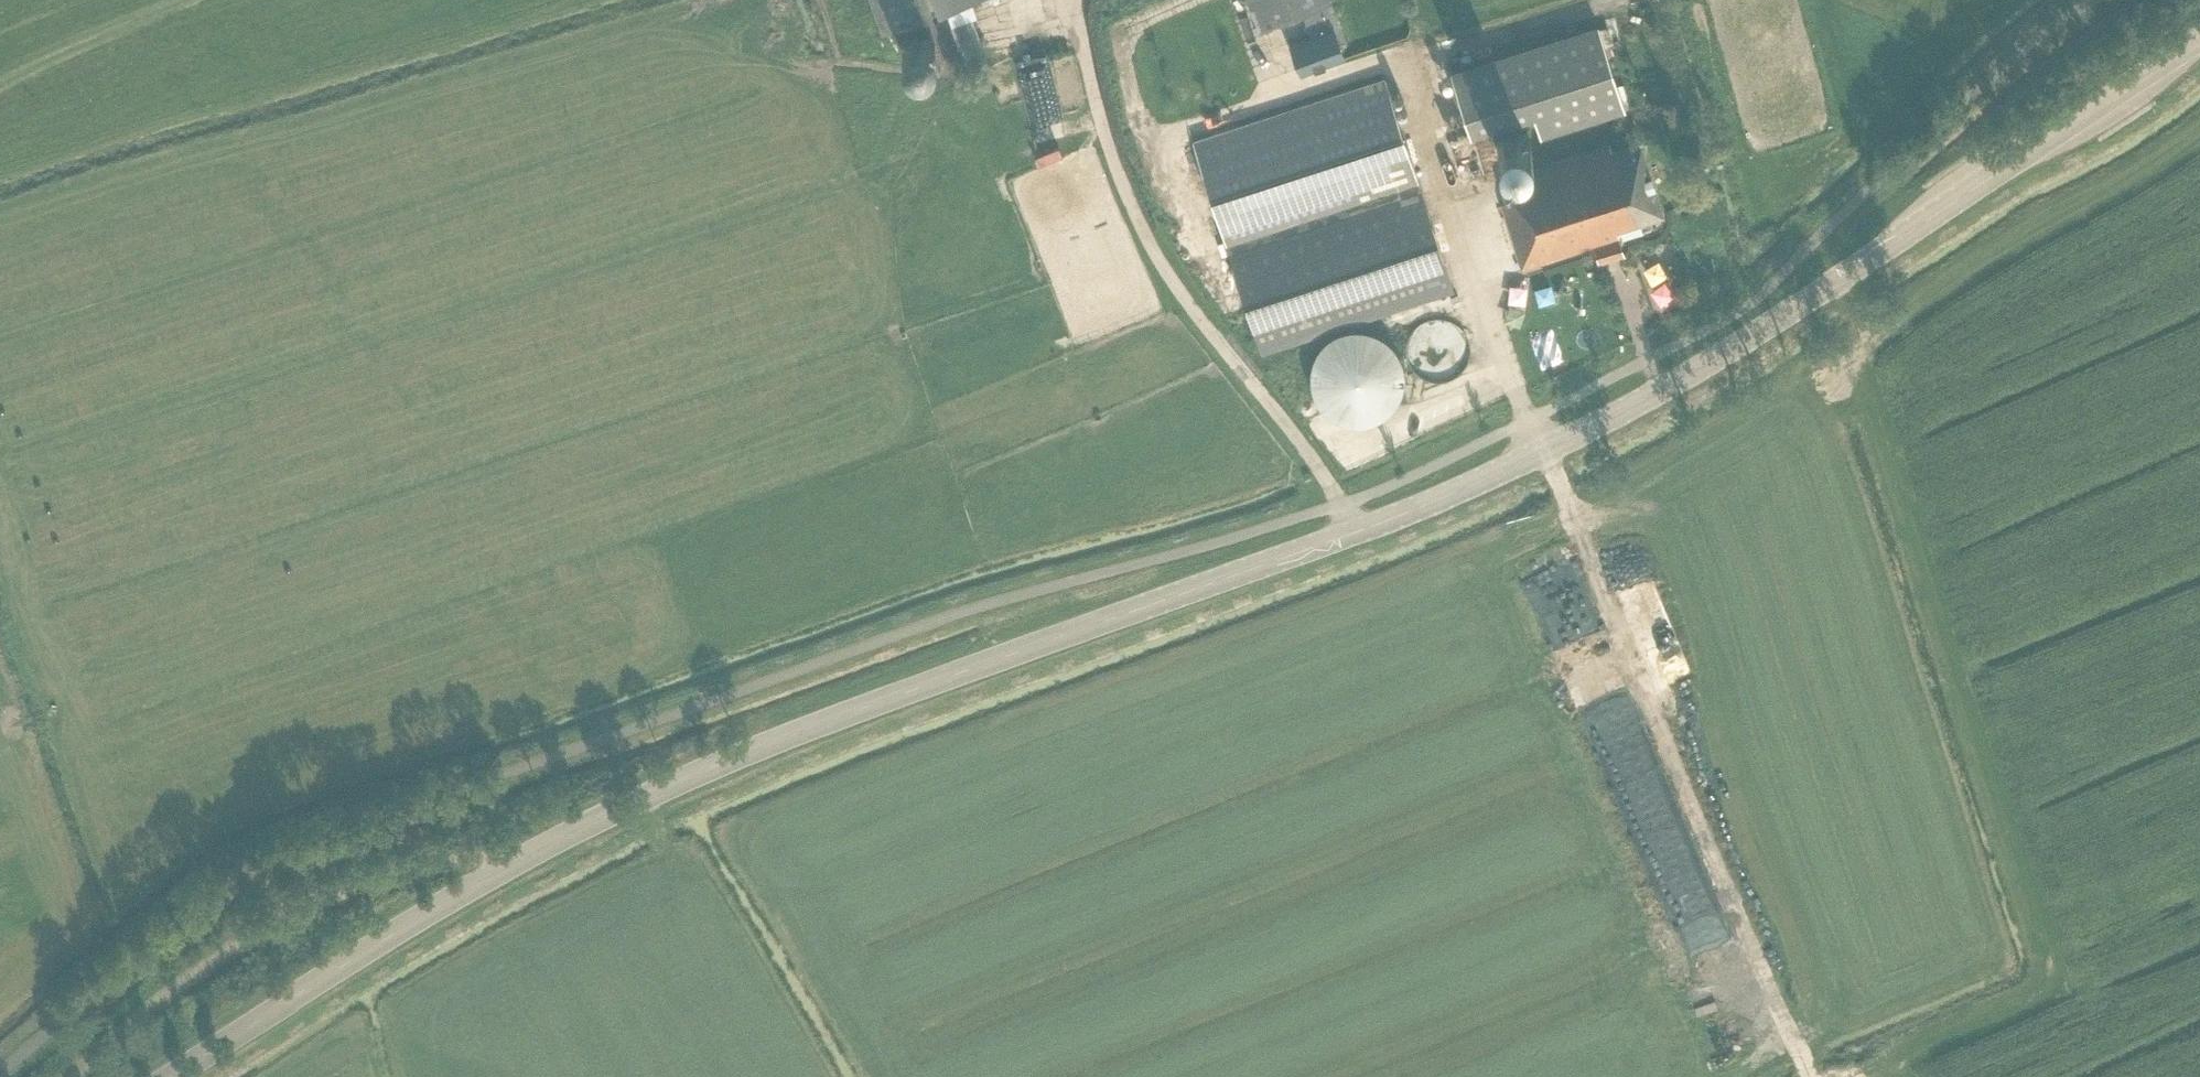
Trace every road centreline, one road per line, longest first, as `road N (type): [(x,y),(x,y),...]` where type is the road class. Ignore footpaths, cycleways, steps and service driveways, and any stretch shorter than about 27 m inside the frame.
road 1 (secondary): [(173,1076),(496,873),(729,760),(1412,510),(1544,451),(1780,320),(2199,39)]
road 2 (track): [(1544,451),(1811,1076)]

